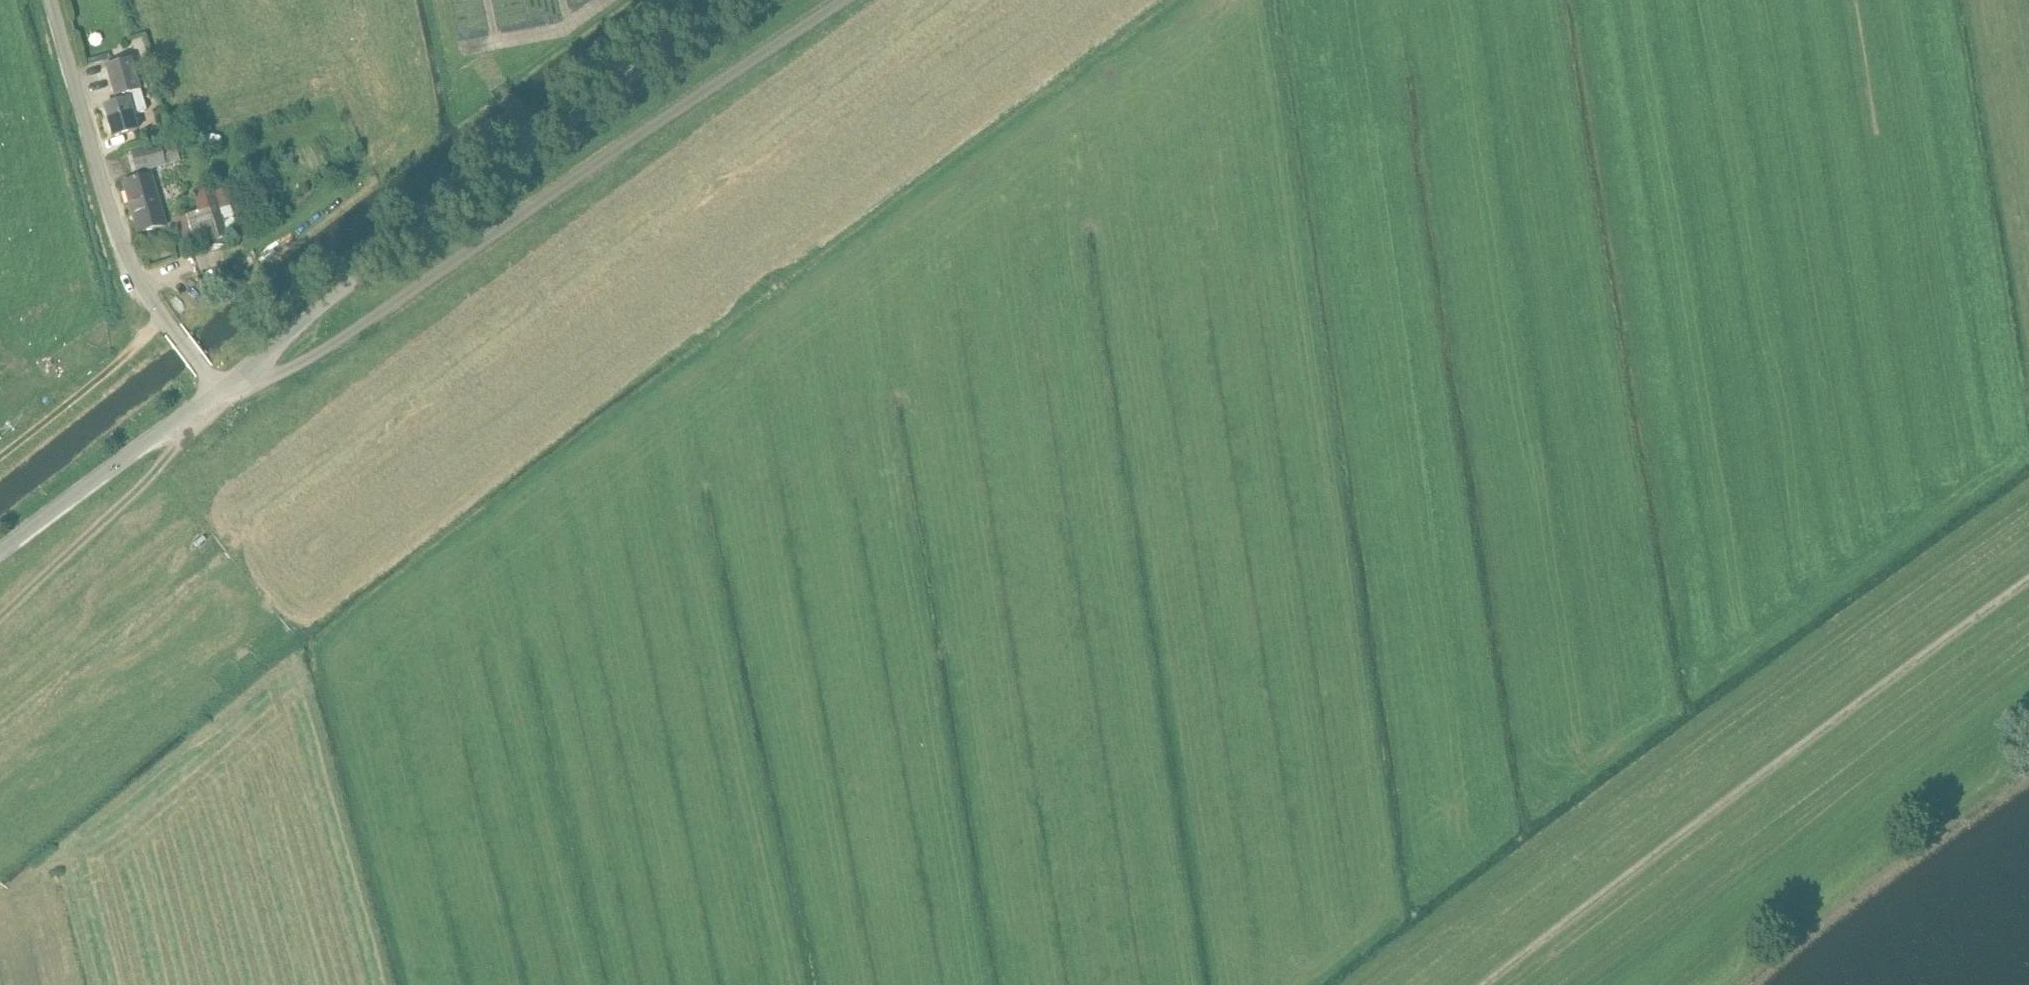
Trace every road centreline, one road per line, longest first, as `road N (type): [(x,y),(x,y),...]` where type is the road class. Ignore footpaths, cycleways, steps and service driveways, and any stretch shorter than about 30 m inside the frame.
road 1 (unclassified): [(227,385),(313,357),(865,0)]
road 2 (unclassified): [(227,385),(314,311),(742,0)]
road 3 (unclassified): [(227,385),(200,366),(122,244),(54,0)]
road 4 (unclassified): [(0,553),(227,385)]

